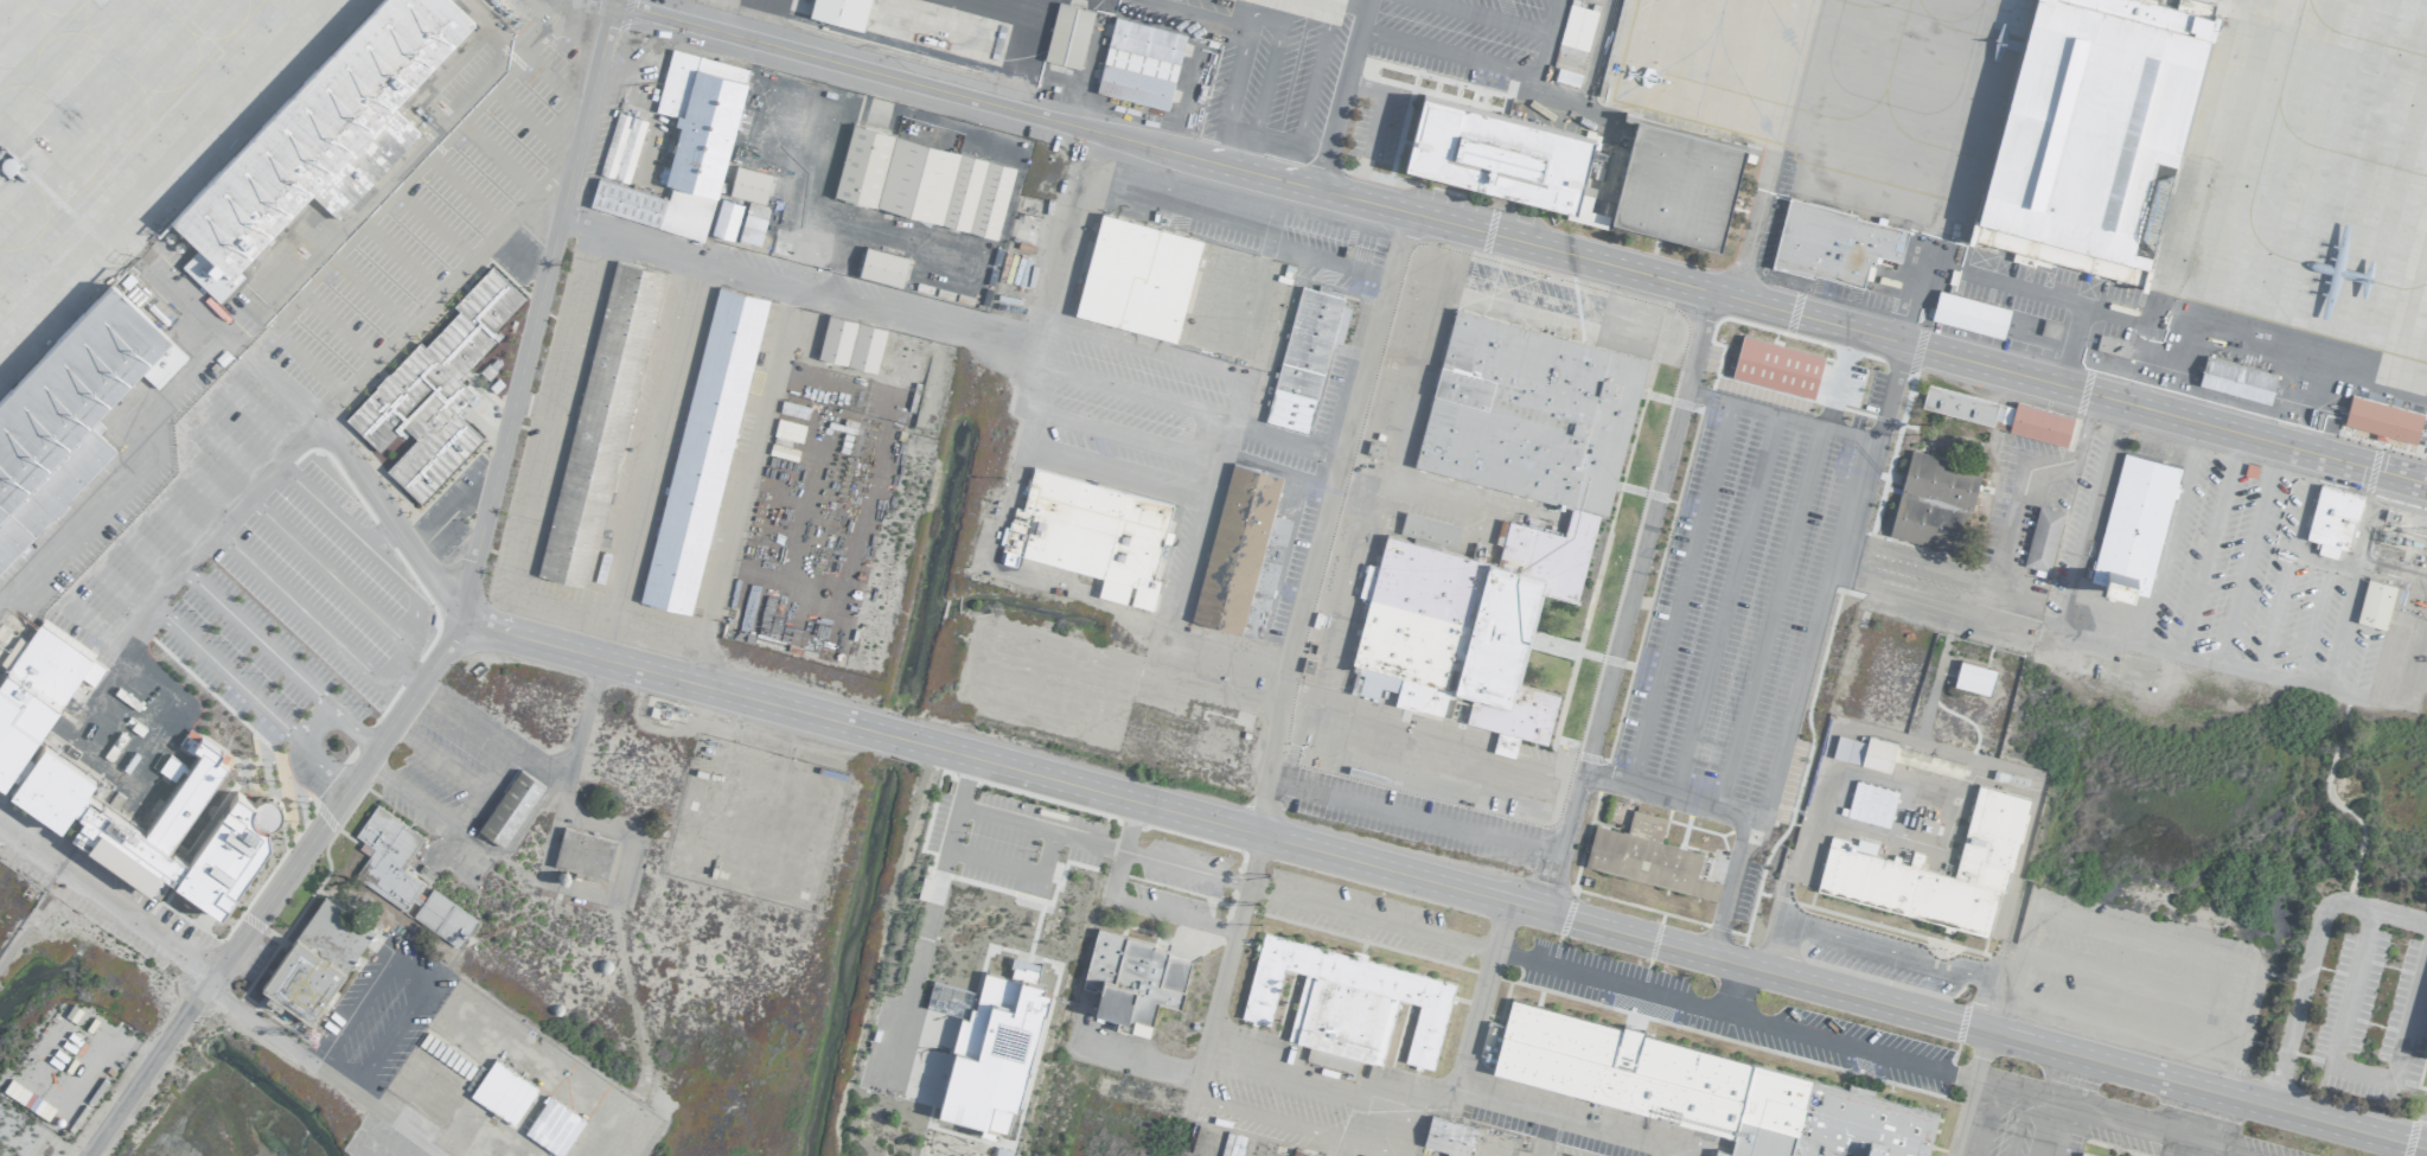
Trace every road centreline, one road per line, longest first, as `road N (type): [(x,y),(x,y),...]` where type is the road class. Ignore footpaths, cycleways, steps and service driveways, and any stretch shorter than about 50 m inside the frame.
road 1 (residential): [(2426,1140),(1765,973),(511,633),(468,638)]
road 2 (residential): [(611,7),(1345,194),(2426,488)]
road 3 (residential): [(613,0),(472,557),(468,638)]
road 4 (residential): [(468,638),(434,662),(85,1155)]
road 5 (residential): [(2220,1088),(2208,1124),(2191,1133),(1974,1077),(1954,1155)]
road 6 (residential): [(212,976),(0,825)]
road 7 (residential): [(468,638),(394,524),(317,430)]

